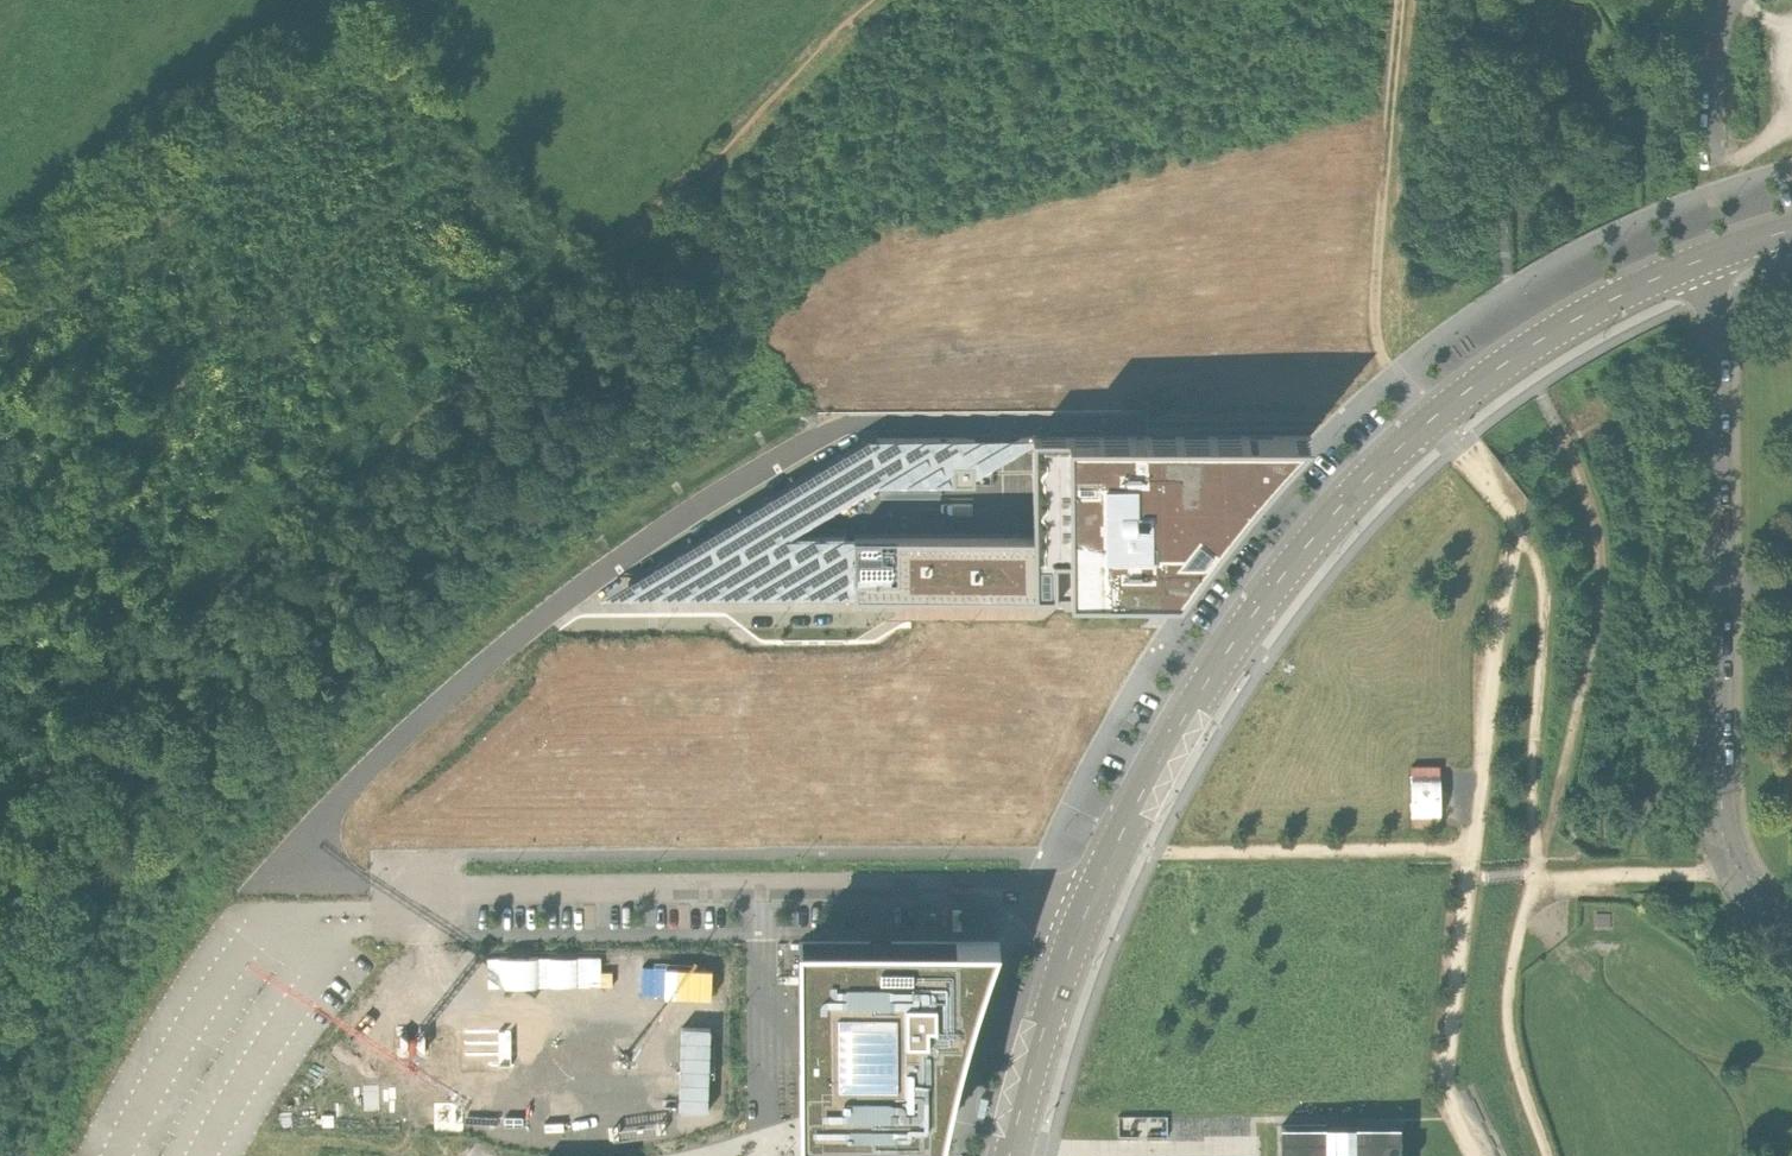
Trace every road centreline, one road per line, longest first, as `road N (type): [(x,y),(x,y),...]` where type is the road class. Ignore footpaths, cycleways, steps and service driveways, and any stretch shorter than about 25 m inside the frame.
road 1 (tertiary): [(1085,908),(1160,758),(1225,652),(1364,481),(1434,416),(1517,355),(1623,293),(1708,258)]
road 2 (unclassified): [(1708,258),(1713,806),(1745,882),(1791,923)]
road 3 (residential): [(416,892),(1014,888),(1085,908)]
road 4 (tertiary): [(1010,1155),(1085,908)]
road 5 (track): [(1541,0),(1508,60),(1501,212)]
road 6 (unclassified): [(1727,0),(1717,158)]

